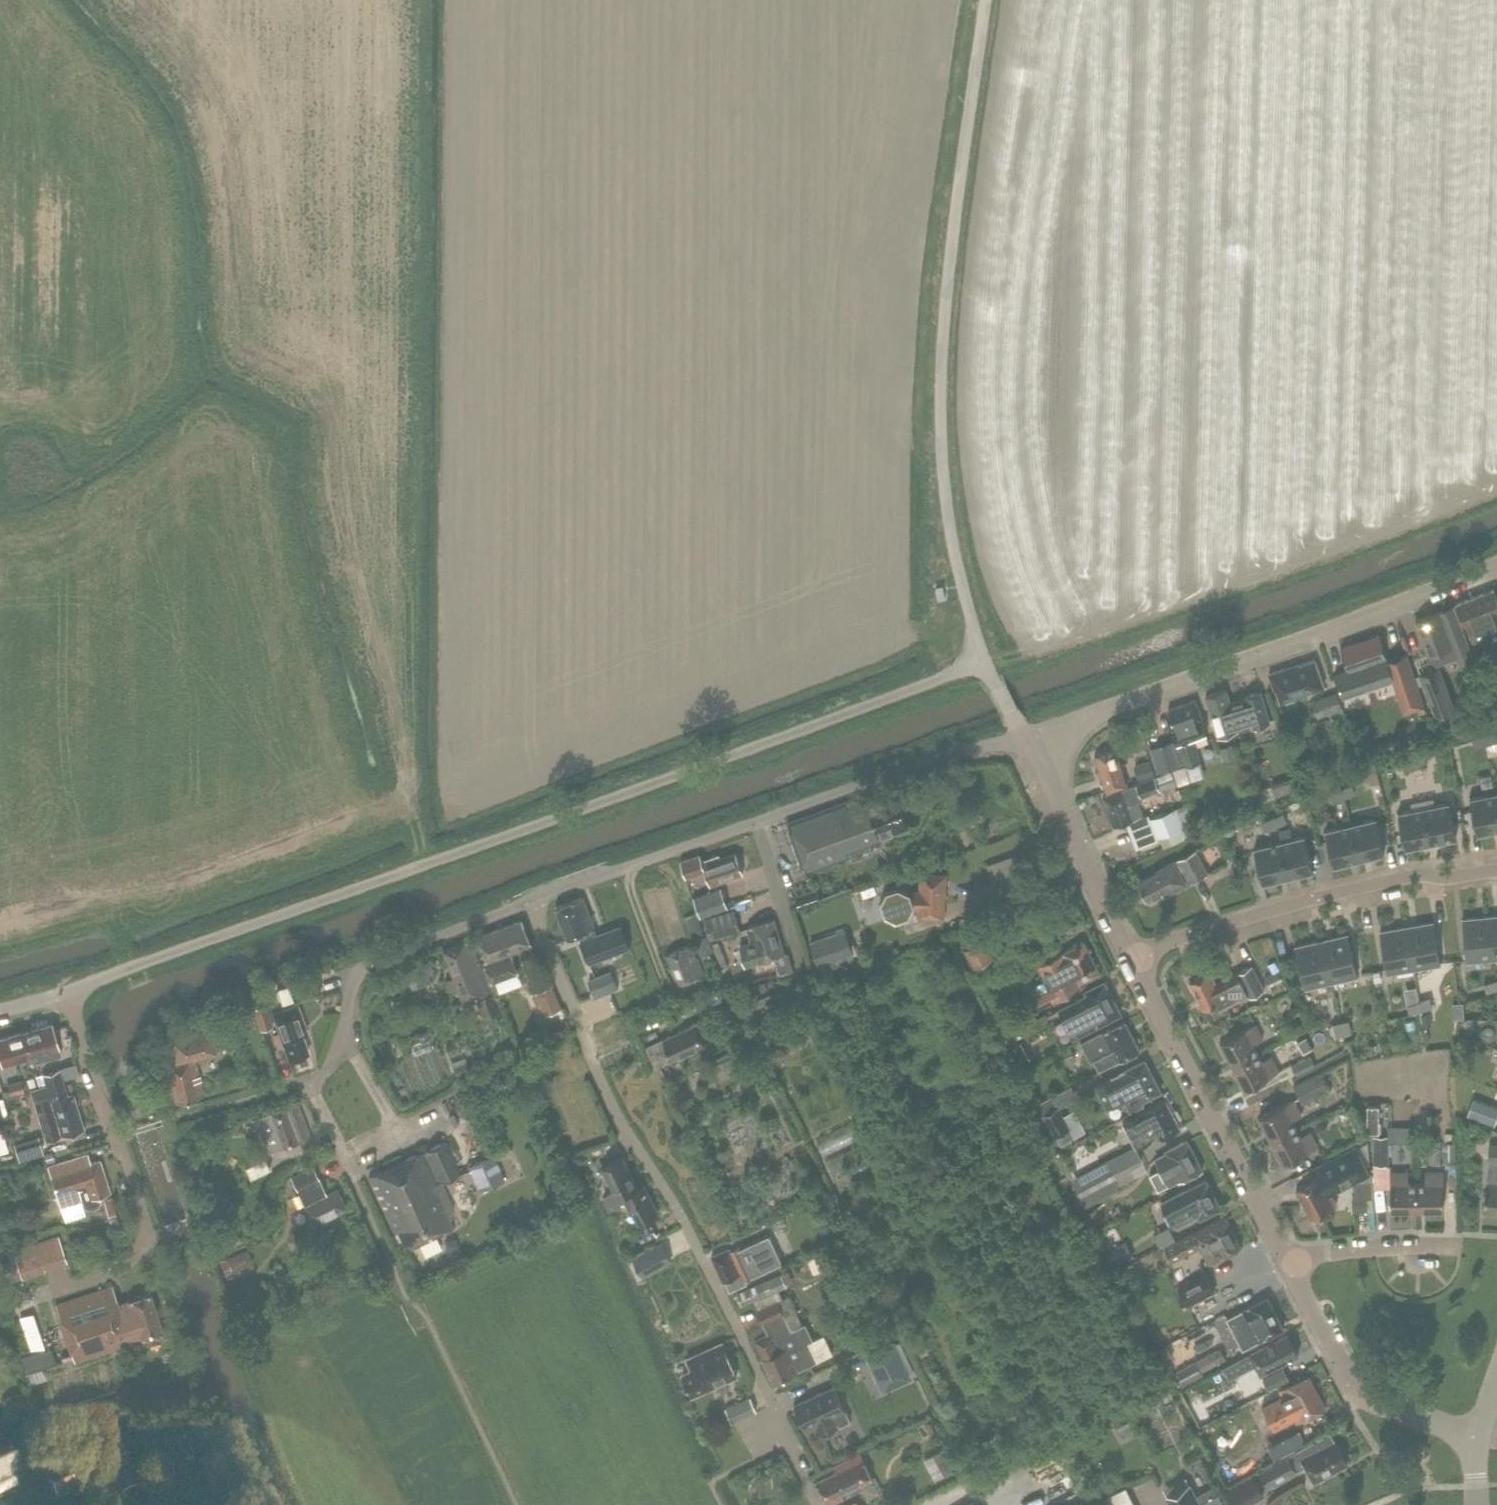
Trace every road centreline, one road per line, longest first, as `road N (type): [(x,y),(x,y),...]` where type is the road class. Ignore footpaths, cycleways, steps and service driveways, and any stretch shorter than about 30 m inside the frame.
road 1 (residential): [(1027,737),(983,663),(65,990)]
road 2 (residential): [(805,1472),(677,1204),(613,1107),(527,903)]
road 3 (residential): [(1027,737),(944,756),(527,903)]
road 4 (residential): [(1496,564),(1027,737)]
road 5 (residential): [(527,903),(359,969),(339,1052),(307,1081),(354,1181)]
road 6 (residential): [(1496,870),(1415,874),(1255,915),(1132,961)]
road 7 (residential): [(1287,1258),(1132,961)]
road 8 (residential): [(1477,1438),(1355,1390),(1287,1258)]
road 9 (residential): [(1132,961),(1027,737)]
road 10 (residential): [(1287,1258),(1458,1244)]
road 11 (residential): [(65,990),(116,1138)]
road 12 (residential): [(119,1271),(148,1238),(116,1138)]

